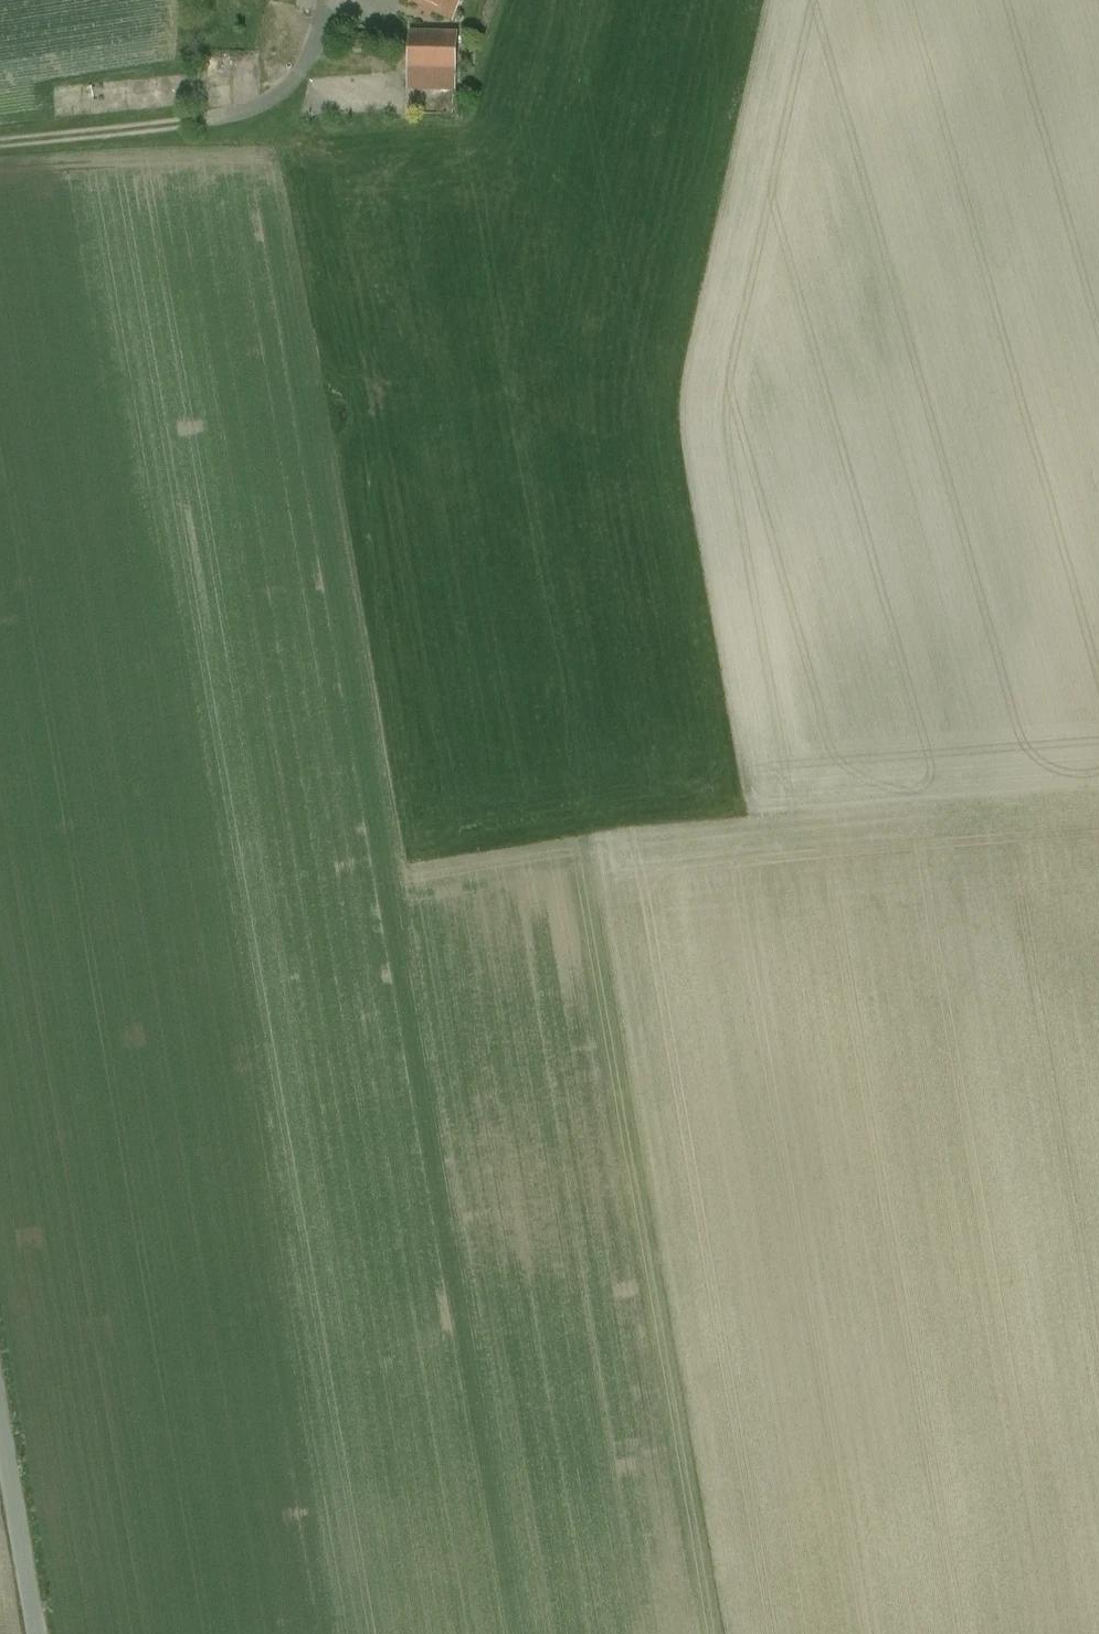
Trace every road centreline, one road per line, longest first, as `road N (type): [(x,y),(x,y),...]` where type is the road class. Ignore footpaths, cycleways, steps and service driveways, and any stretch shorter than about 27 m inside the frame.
road 1 (unclassified): [(0,1420),(37,1633)]

